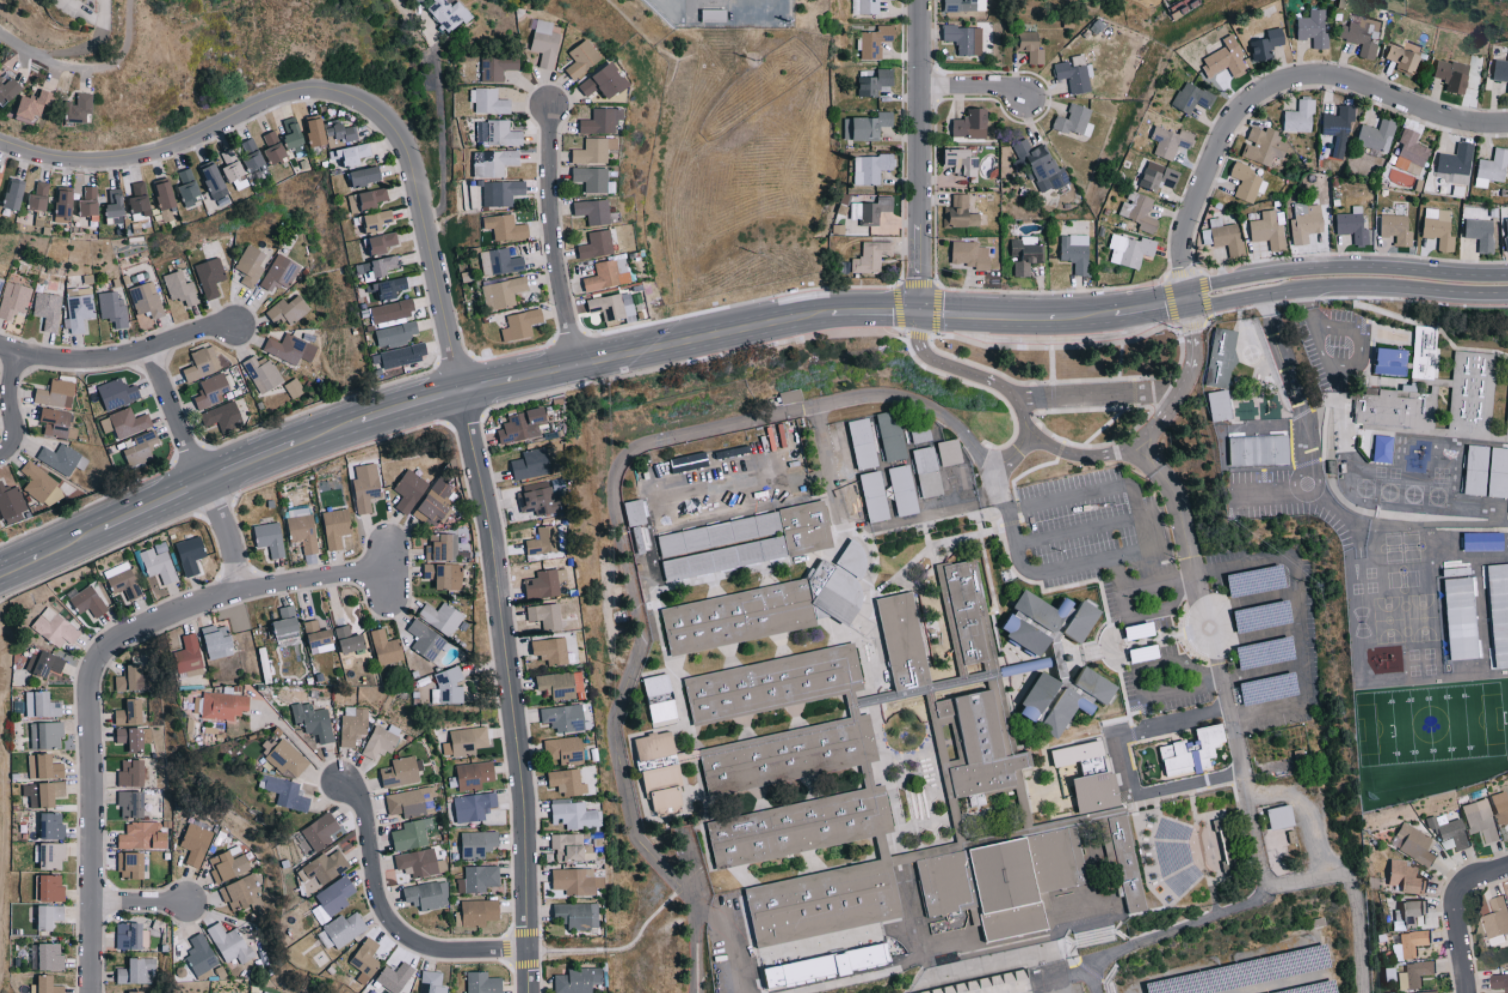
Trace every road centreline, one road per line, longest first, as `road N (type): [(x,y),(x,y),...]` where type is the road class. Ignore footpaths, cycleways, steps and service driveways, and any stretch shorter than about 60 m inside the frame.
road 1 (tertiary): [(0,572),(324,437),(462,393),(768,321),(918,312)]
road 2 (residential): [(0,129),(72,148),(121,147),(159,139),(279,82),(333,76),(363,87),(405,140),(462,393)]
road 3 (residential): [(387,571),(210,597),(124,632),(102,654),(91,679),(93,992)]
road 4 (residential): [(462,393),(525,792),(531,992)]
road 5 (residential): [(1189,299),(1185,232),(1227,131),(1251,100),(1277,84),(1335,78),(1455,121),(1507,126)]
road 6 (tertiary): [(1189,299),(1317,277),(1507,287)]
road 7 (residential): [(918,312),(924,0)]
road 8 (residential): [(335,779),(364,808),(375,893),(395,927),(444,951),(530,949)]
road 9 (tertiary): [(918,312),(1032,317),(1189,299)]
road 10 (residential): [(584,360),(559,230),(554,93)]
road 11 (residential): [(153,349),(233,535),(246,589)]
road 12 (residential): [(0,342),(63,359),(121,358),(239,320)]
road 13 (residential): [(0,38),(51,63),(102,66),(131,39),(137,0)]

